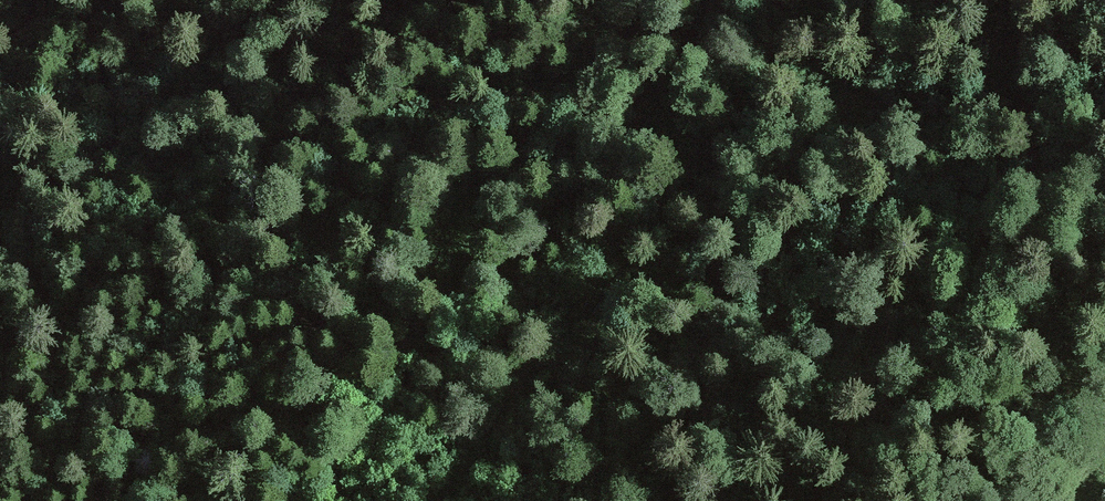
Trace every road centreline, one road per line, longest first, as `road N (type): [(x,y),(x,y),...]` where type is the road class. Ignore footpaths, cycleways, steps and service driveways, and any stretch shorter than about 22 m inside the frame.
road 1 (track): [(428,500),(823,0)]
road 2 (track): [(353,500),(418,359),(523,177),(658,0)]

